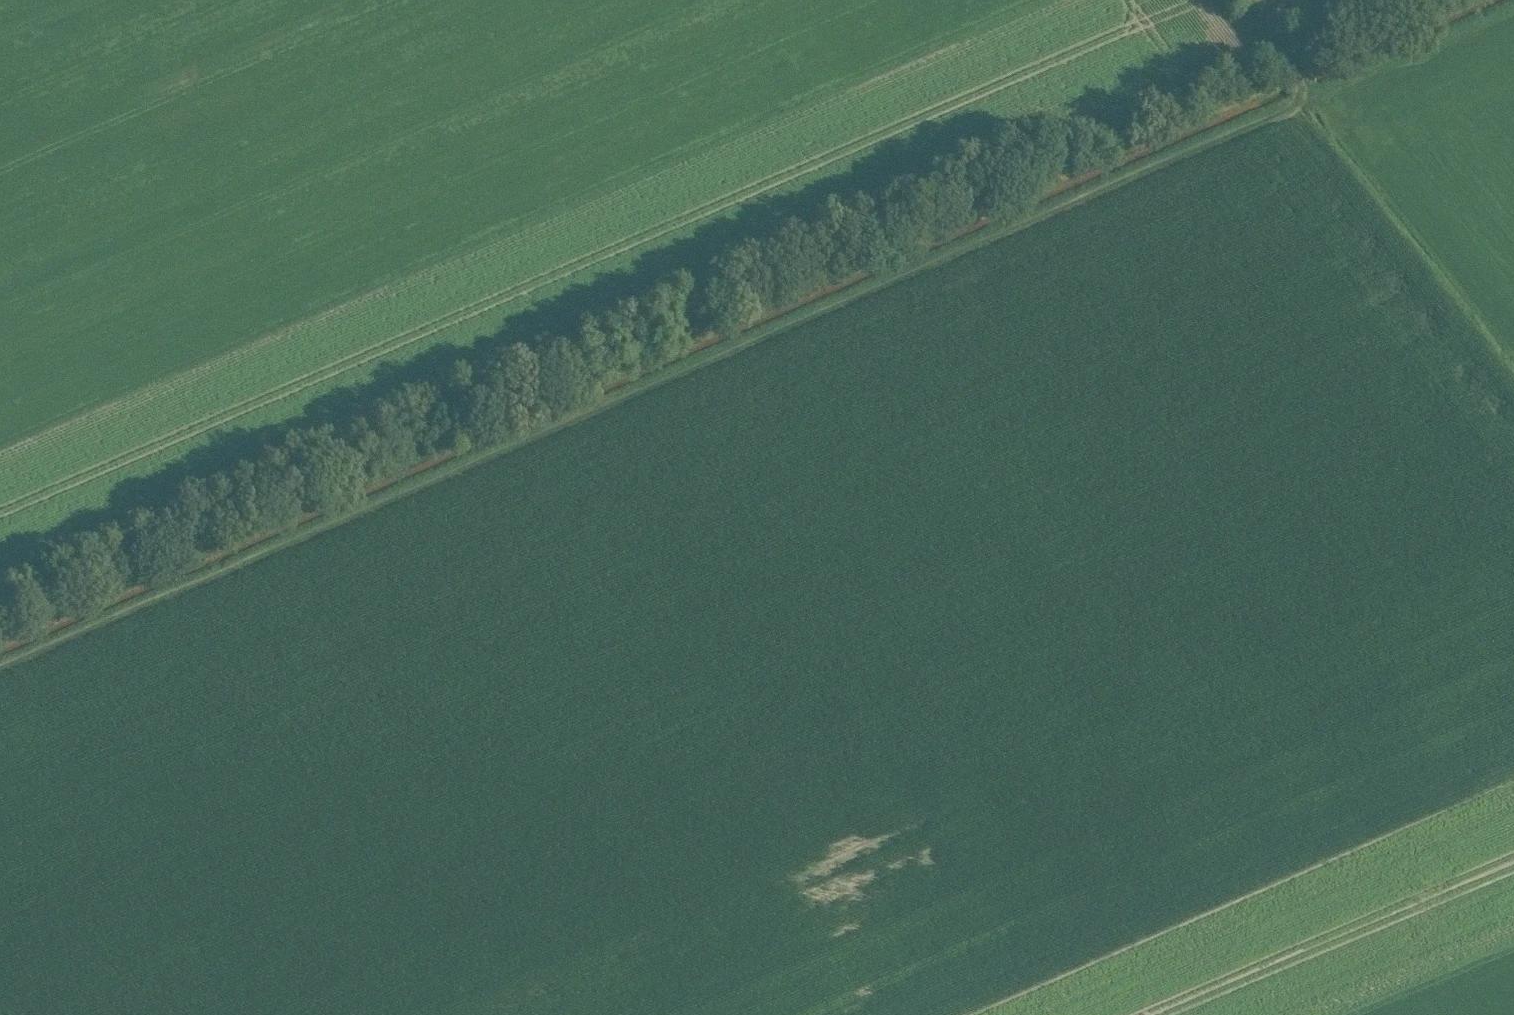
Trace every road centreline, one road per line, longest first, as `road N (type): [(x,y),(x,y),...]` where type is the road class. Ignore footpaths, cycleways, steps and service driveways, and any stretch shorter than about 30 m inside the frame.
road 1 (track): [(1295,63),(1320,101),(1513,16)]

